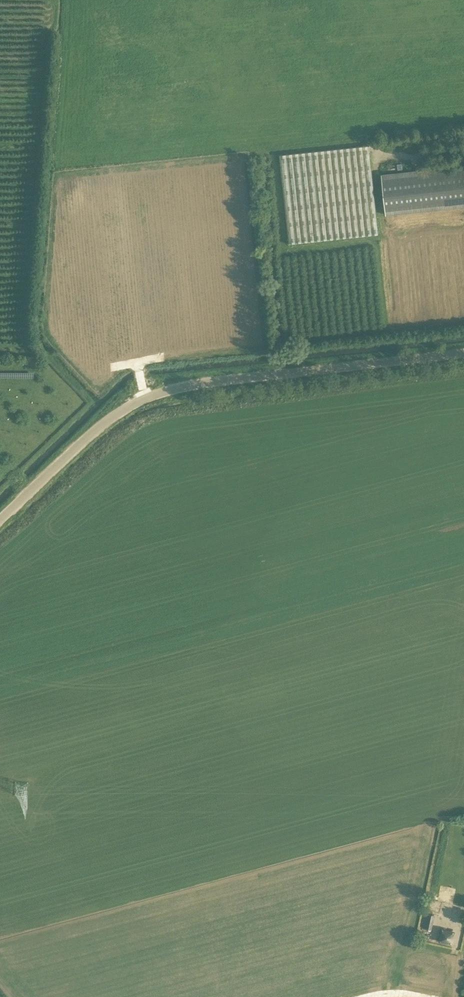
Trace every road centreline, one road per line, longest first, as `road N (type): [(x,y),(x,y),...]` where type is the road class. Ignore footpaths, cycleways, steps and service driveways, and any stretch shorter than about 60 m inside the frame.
road 1 (unclassified): [(0,519),(112,417),(159,393),(463,352)]

